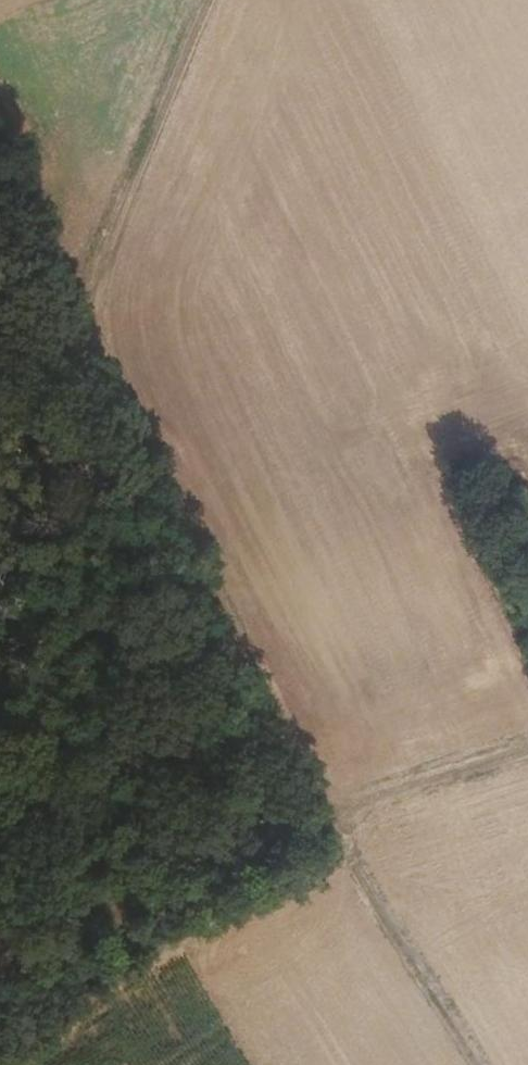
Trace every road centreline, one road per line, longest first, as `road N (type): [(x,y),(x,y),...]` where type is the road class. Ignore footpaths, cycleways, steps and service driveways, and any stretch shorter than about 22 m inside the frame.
road 1 (track): [(81,325),(209,634),(468,1064)]
road 2 (track): [(0,432),(81,325),(128,236),(222,0)]
road 3 (track): [(527,752),(406,790),(328,826)]

